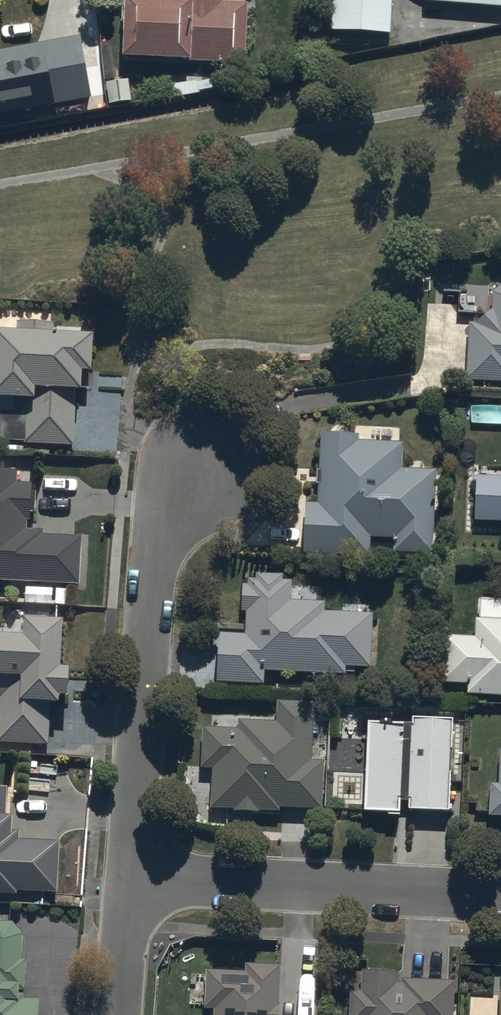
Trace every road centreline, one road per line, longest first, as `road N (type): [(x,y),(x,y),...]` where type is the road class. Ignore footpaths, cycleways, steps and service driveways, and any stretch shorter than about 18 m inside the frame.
road 1 (residential): [(205,454),(180,487),(154,565),(130,875)]
road 2 (residential): [(500,895),(130,875)]
road 3 (residential): [(130,875),(119,1014)]

